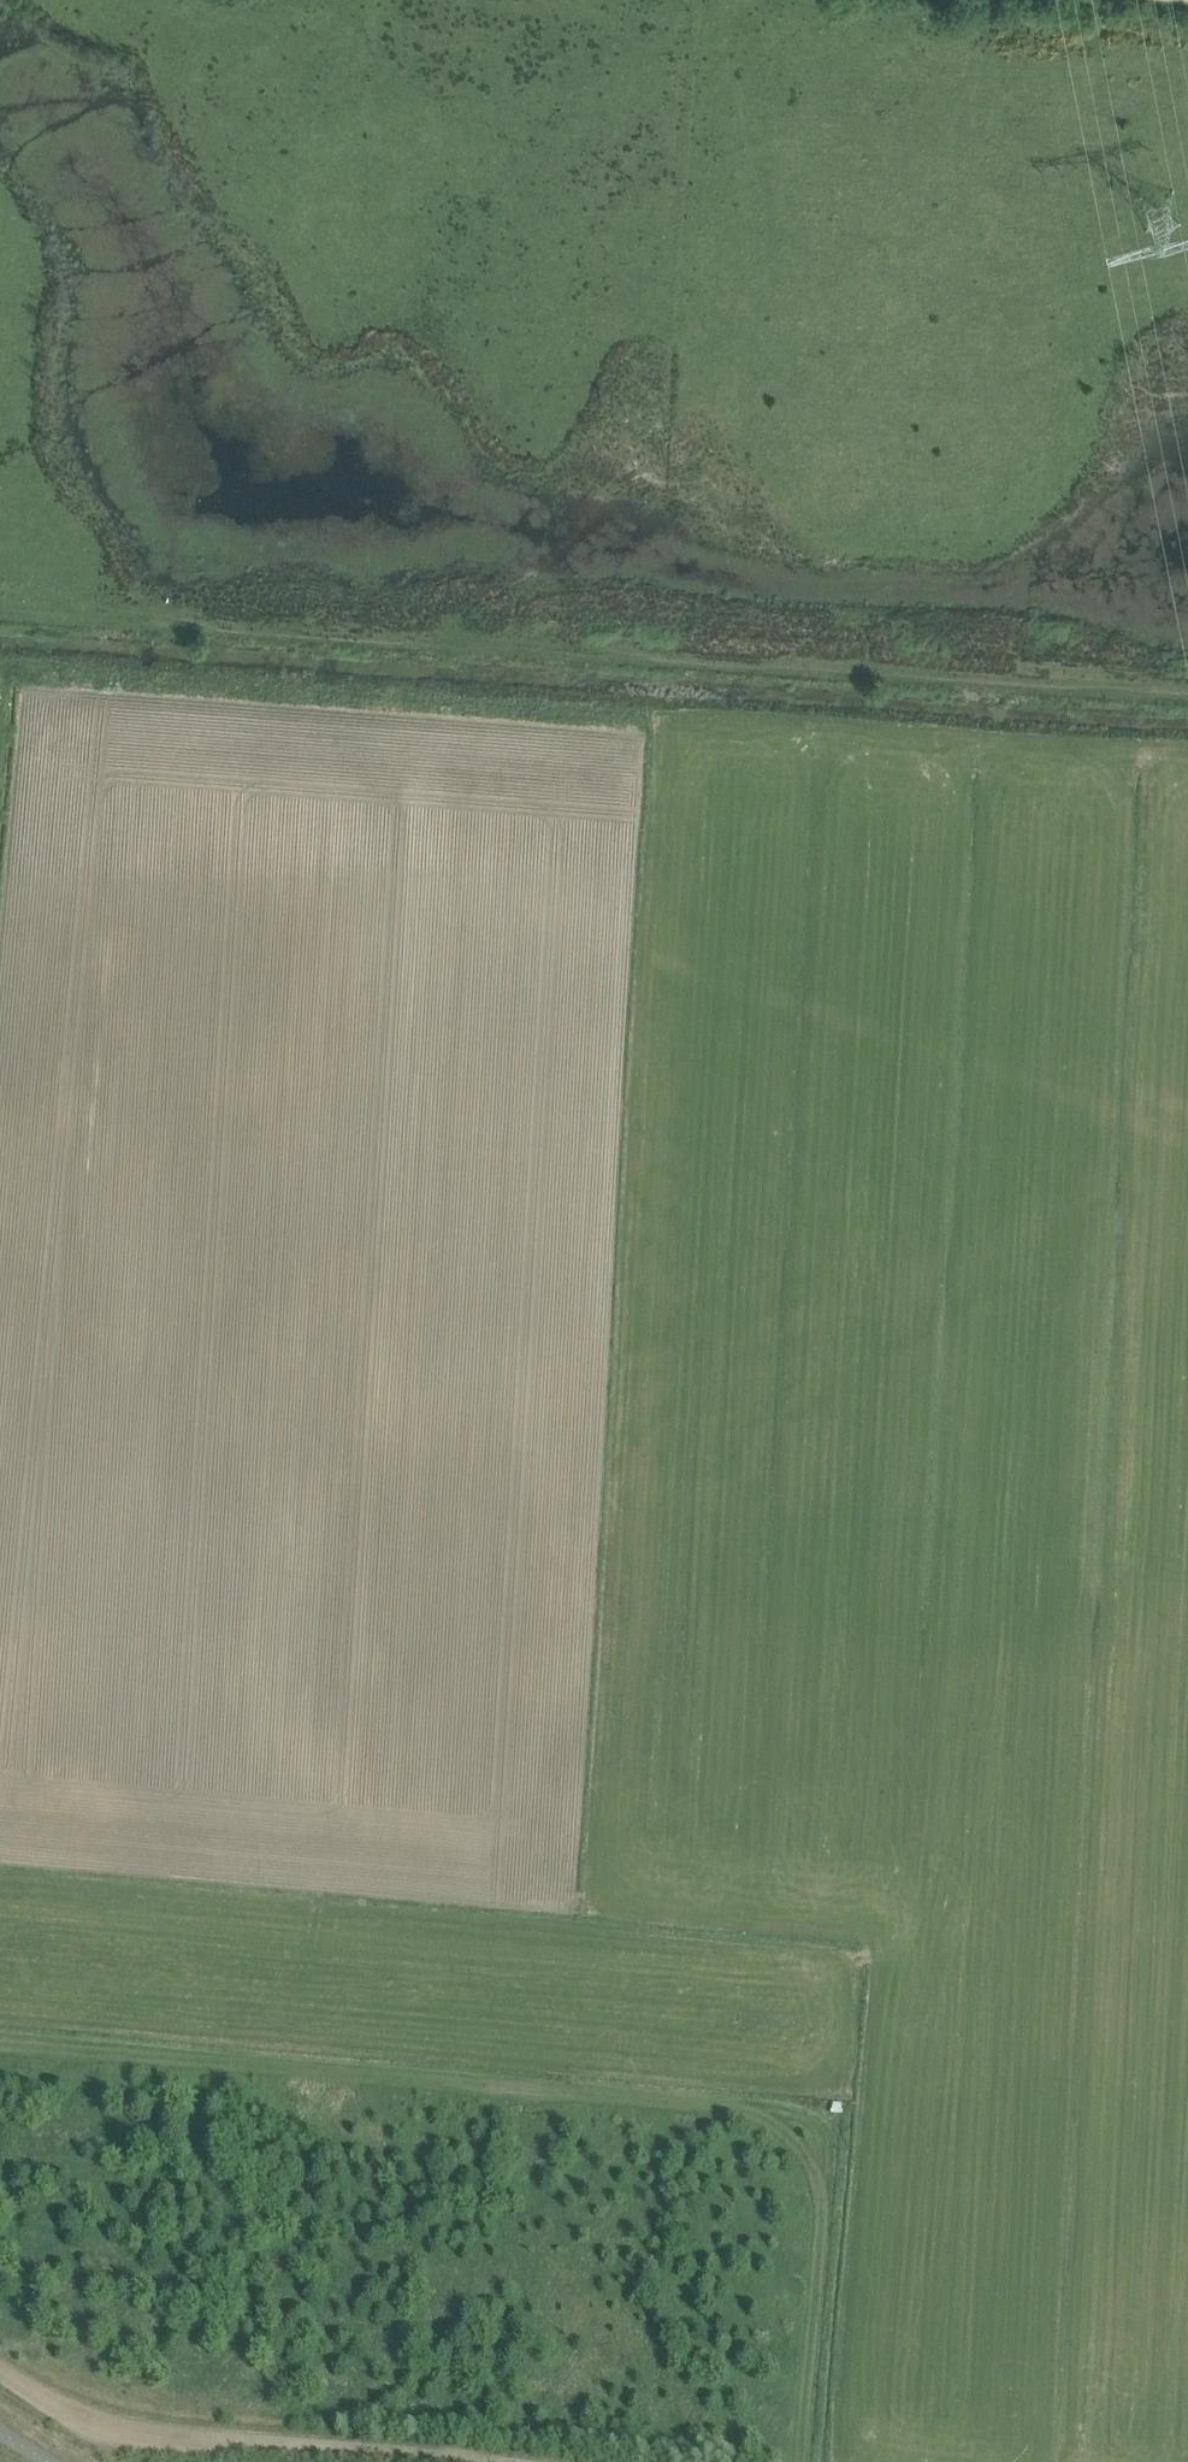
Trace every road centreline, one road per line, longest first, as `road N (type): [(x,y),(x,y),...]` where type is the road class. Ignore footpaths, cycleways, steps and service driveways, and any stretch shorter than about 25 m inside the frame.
road 1 (track): [(0,2371),(96,2434),(420,2461)]

